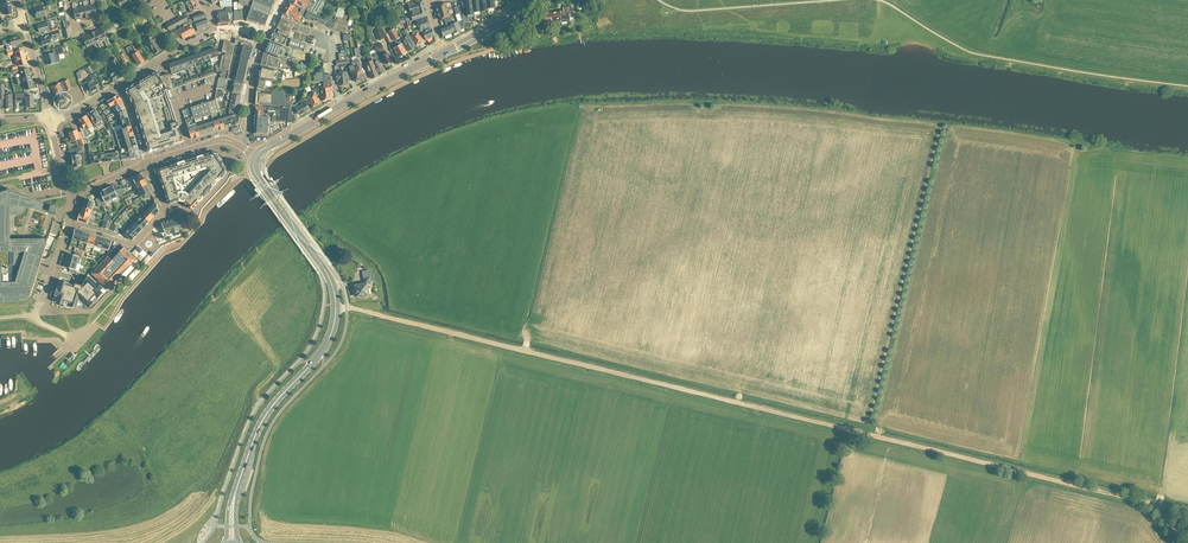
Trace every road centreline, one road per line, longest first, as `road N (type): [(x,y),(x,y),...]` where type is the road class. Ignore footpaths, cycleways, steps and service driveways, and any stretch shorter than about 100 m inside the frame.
road 1 (track): [(1181,542),(1146,502),(336,306)]
road 2 (secondary): [(242,476),(260,424),(325,346),(336,306),(328,274),(254,170),(256,155)]
road 3 (secondary): [(256,155),(443,53)]
road 4 (residential): [(69,221),(36,314),(75,339)]

